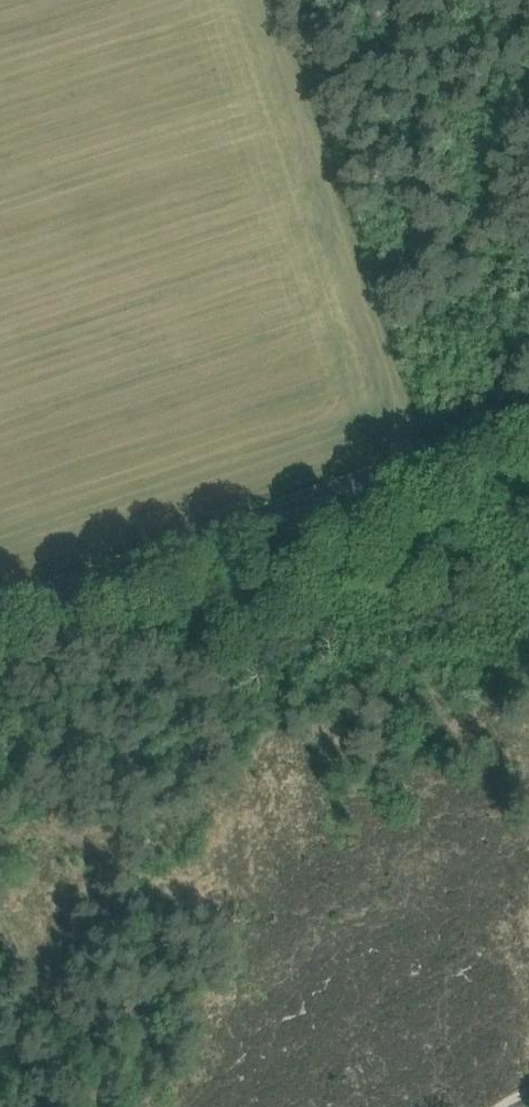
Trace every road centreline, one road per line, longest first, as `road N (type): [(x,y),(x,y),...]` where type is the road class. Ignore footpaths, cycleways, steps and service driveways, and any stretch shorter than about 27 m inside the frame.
road 1 (unclassified): [(0,609),(528,423)]

